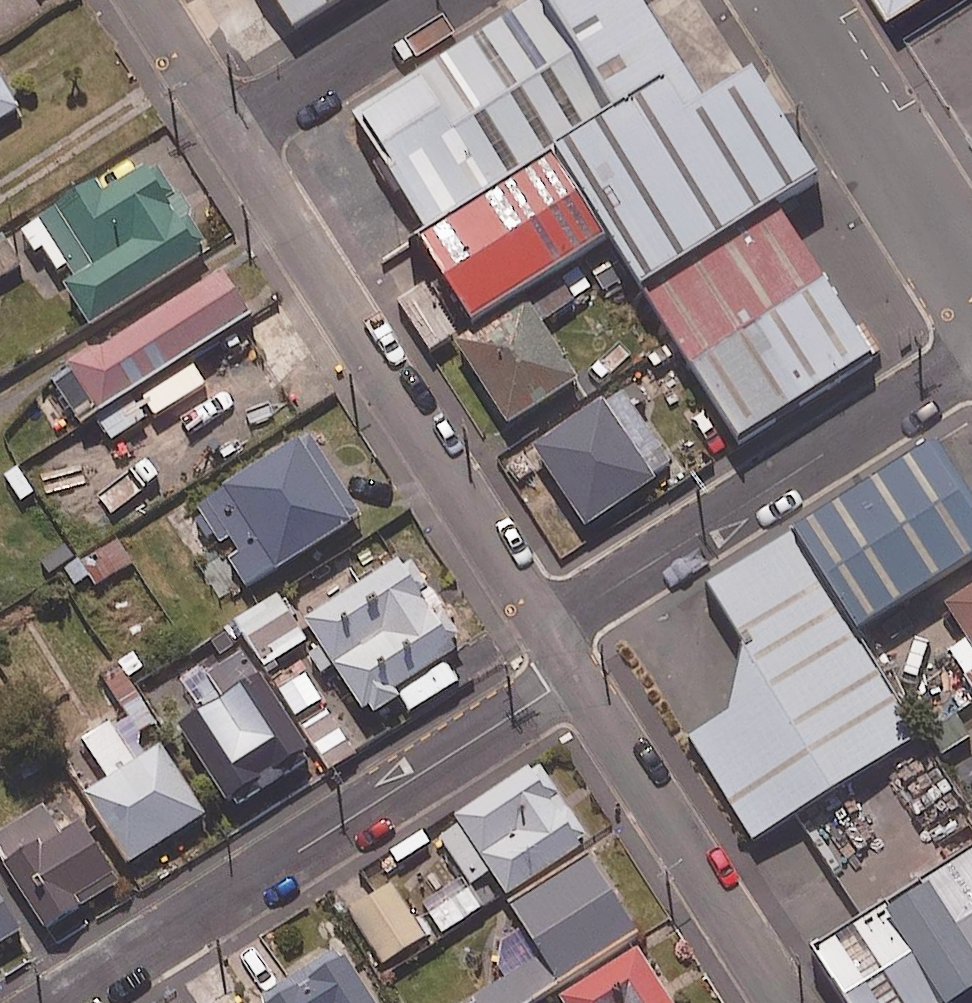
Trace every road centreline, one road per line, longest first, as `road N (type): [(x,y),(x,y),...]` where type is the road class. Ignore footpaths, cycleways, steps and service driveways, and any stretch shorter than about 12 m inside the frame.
road 1 (residential): [(576,675),(60,1002)]
road 2 (unclassified): [(230,135),(549,630)]
road 3 (unclassified): [(971,358),(549,630)]
road 4 (unclassified): [(576,675),(782,1002)]
road 5 (unclassified): [(809,0),(971,260)]
road 6 (unclassified): [(230,135),(443,0)]
road 7 (unclassified): [(144,0),(230,135)]

